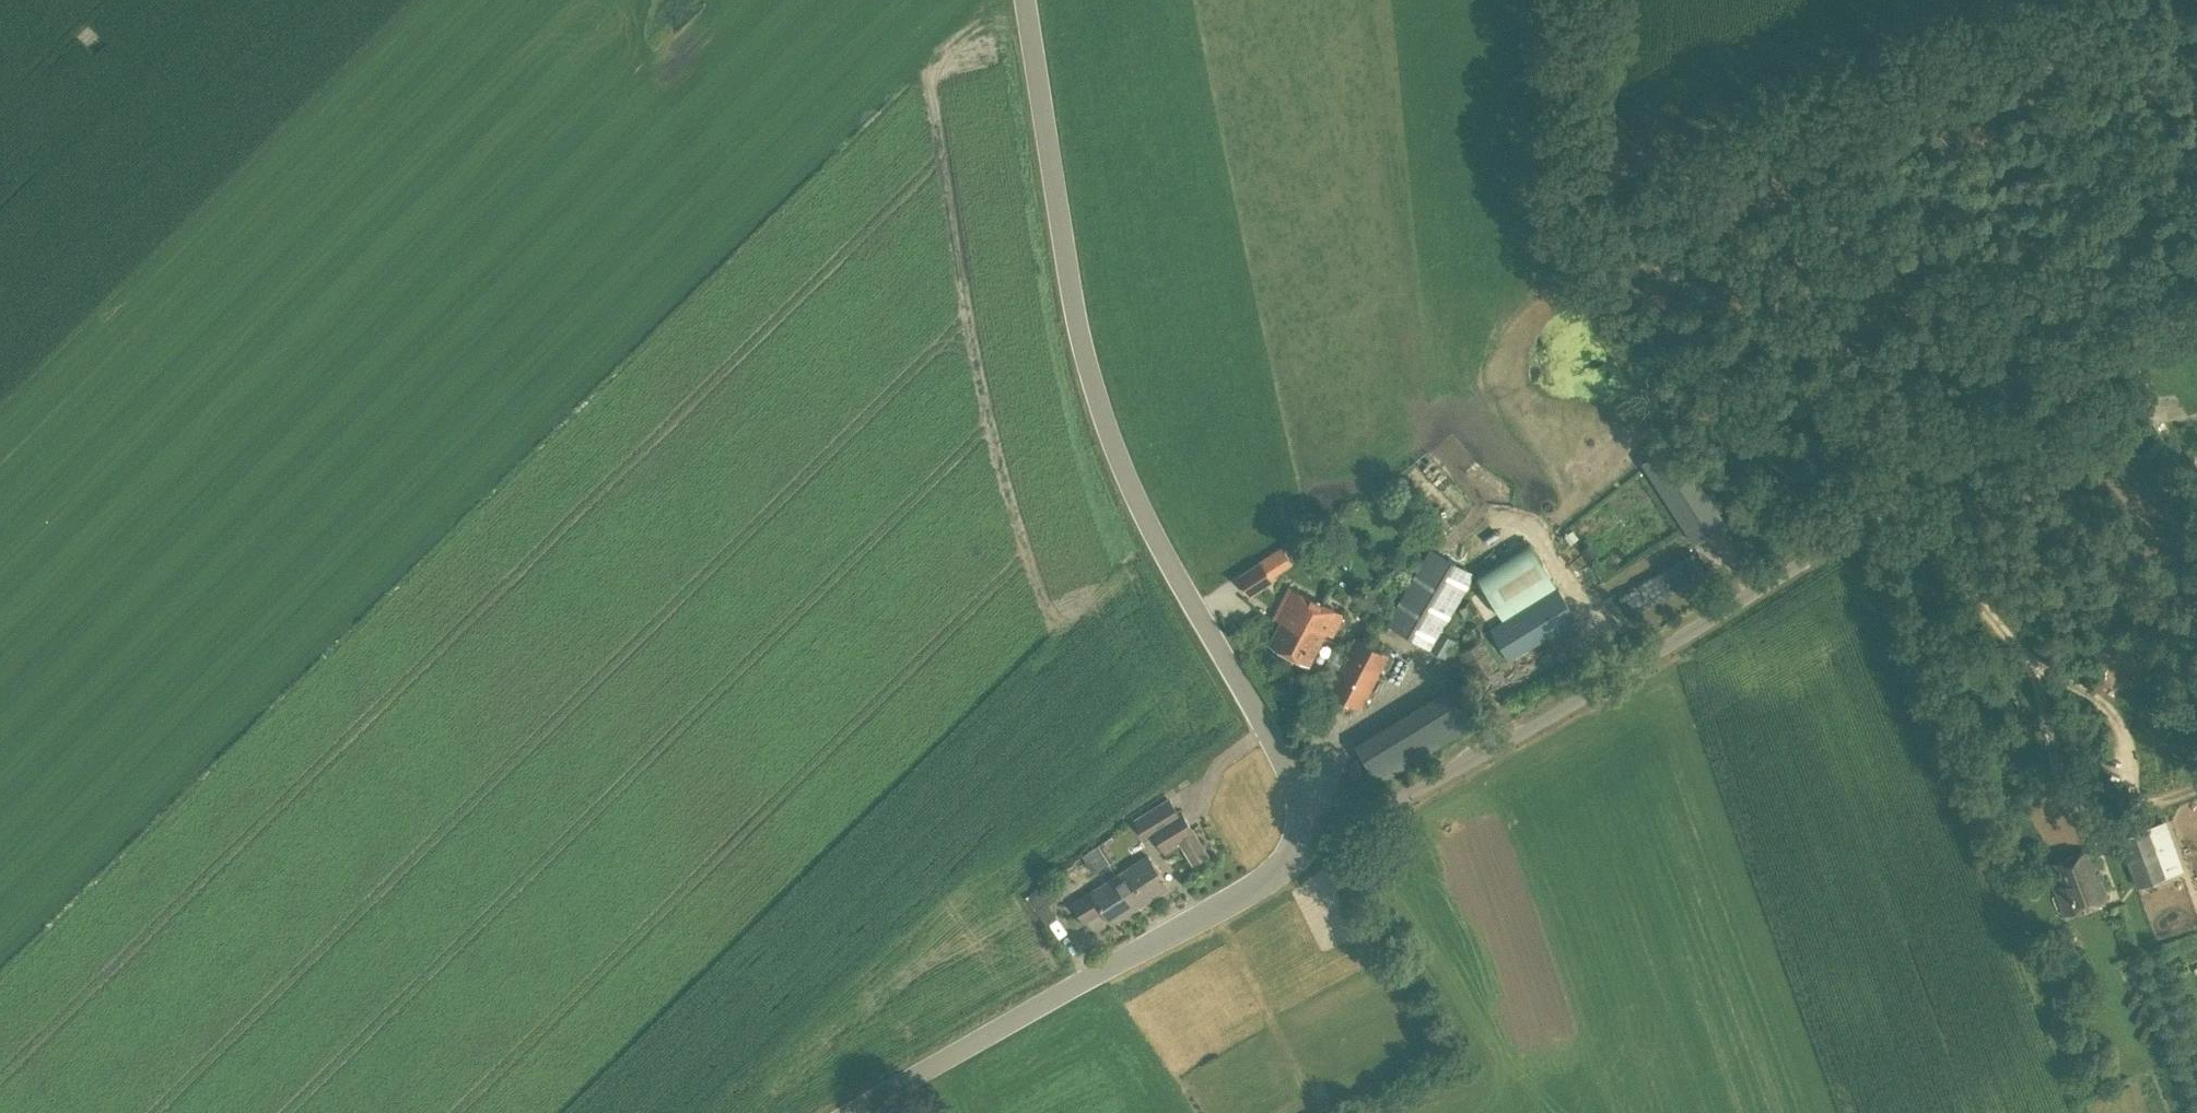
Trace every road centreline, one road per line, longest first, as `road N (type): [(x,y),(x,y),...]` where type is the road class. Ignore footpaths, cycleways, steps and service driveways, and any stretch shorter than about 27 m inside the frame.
road 1 (unclassified): [(1304,828),(1356,825),(2196,322)]
road 2 (unclassified): [(1304,828),(1297,781),(1127,484),(1098,412),(1026,0)]
road 3 (unclassified): [(854,1112),(1272,879),(1298,854),(1304,828)]

